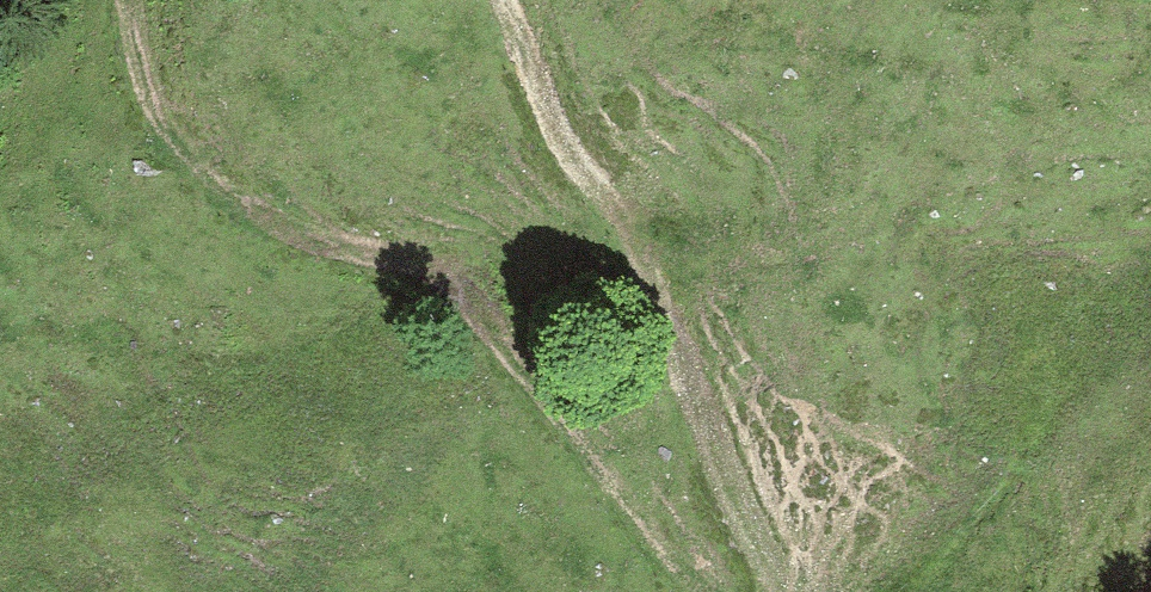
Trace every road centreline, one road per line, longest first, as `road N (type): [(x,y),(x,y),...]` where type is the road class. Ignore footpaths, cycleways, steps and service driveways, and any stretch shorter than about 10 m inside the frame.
road 1 (track): [(724,591),(650,537),(499,319),(190,164),(121,64),(112,0)]
road 2 (track): [(776,591),(508,0)]

